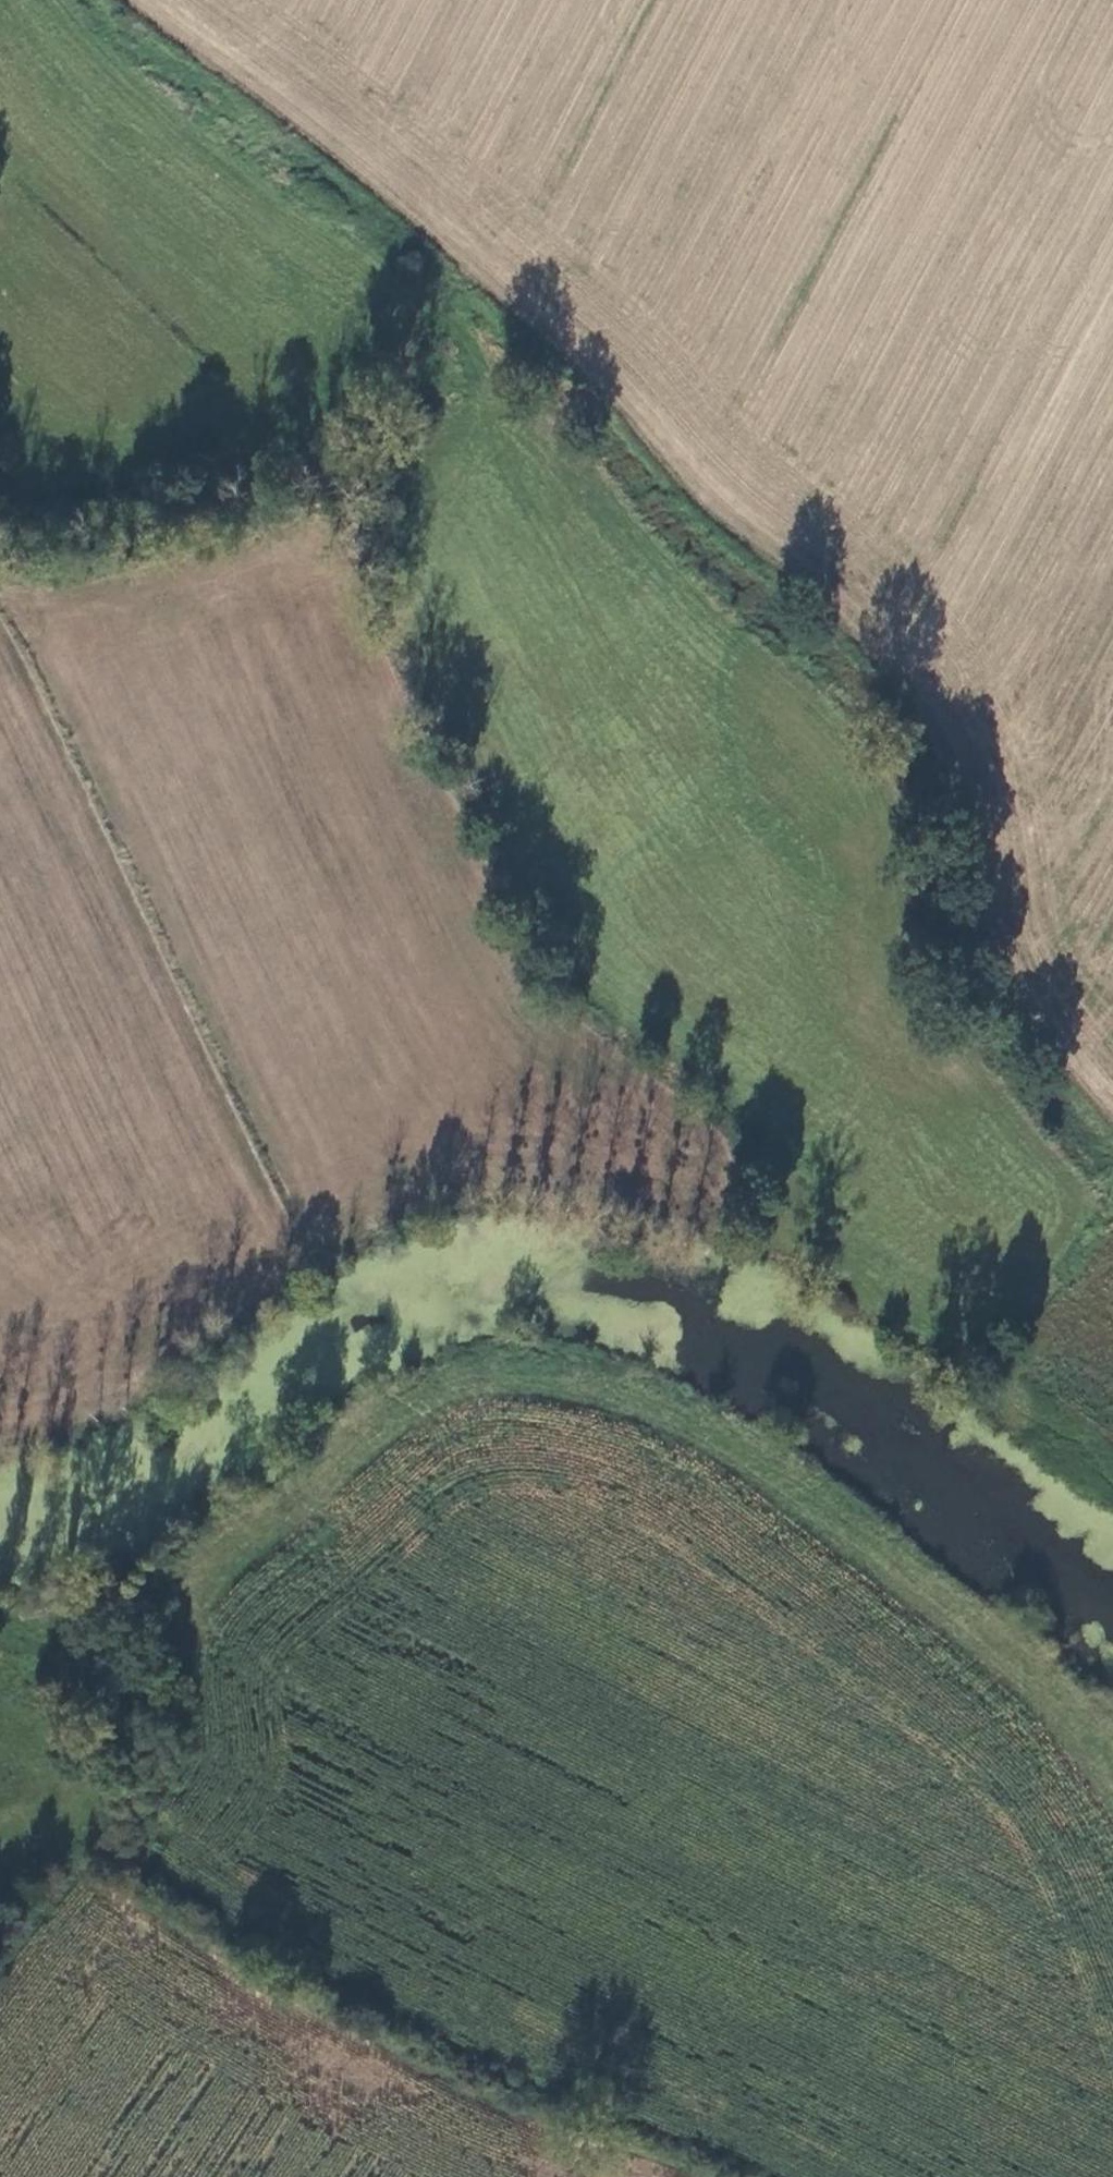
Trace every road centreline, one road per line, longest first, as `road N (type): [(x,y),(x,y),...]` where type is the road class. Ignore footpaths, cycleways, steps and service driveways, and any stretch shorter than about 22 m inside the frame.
road 1 (track): [(1112,1185),(937,946),(930,792),(530,385),(86,0)]

